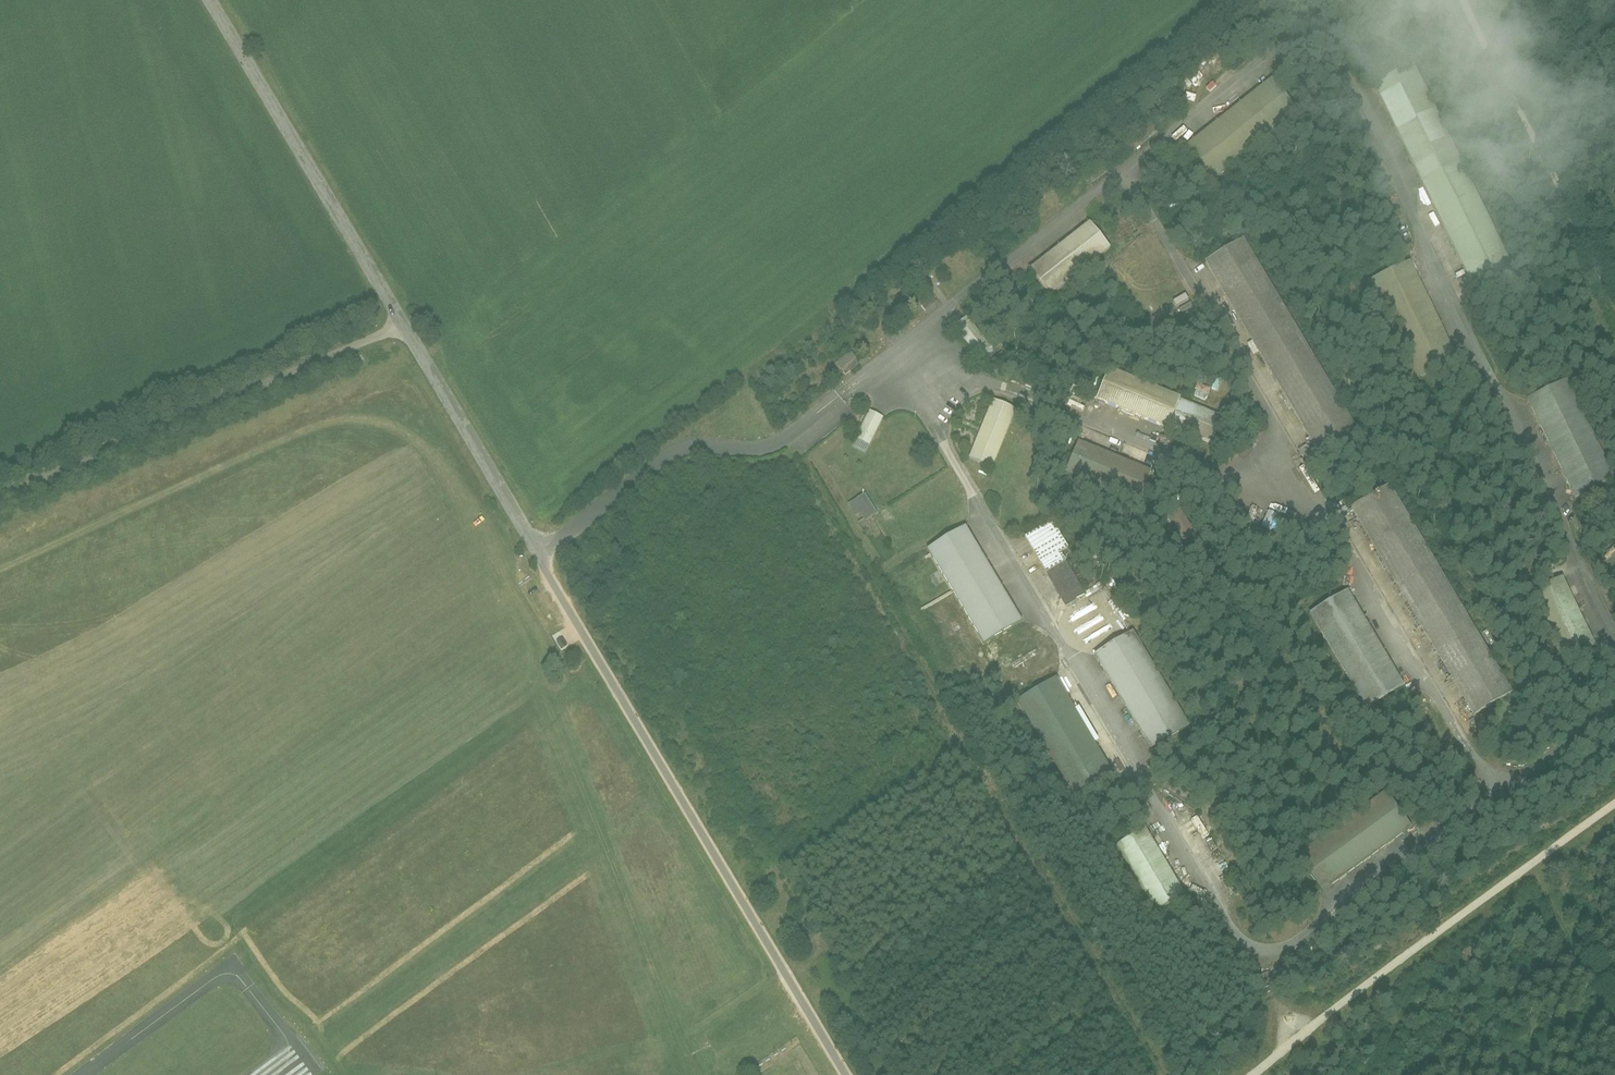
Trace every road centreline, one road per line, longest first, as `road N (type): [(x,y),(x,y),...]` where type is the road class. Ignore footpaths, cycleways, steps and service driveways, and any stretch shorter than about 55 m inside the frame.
road 1 (unclassified): [(403,326),(847,1074)]
road 2 (track): [(1248,1074),(1614,806)]
road 3 (unclassified): [(403,326),(0,495)]
road 4 (unclassified): [(209,0),(403,326)]
road 5 (track): [(1614,291),(1463,0)]
road 6 (track): [(1541,860),(1614,990)]

